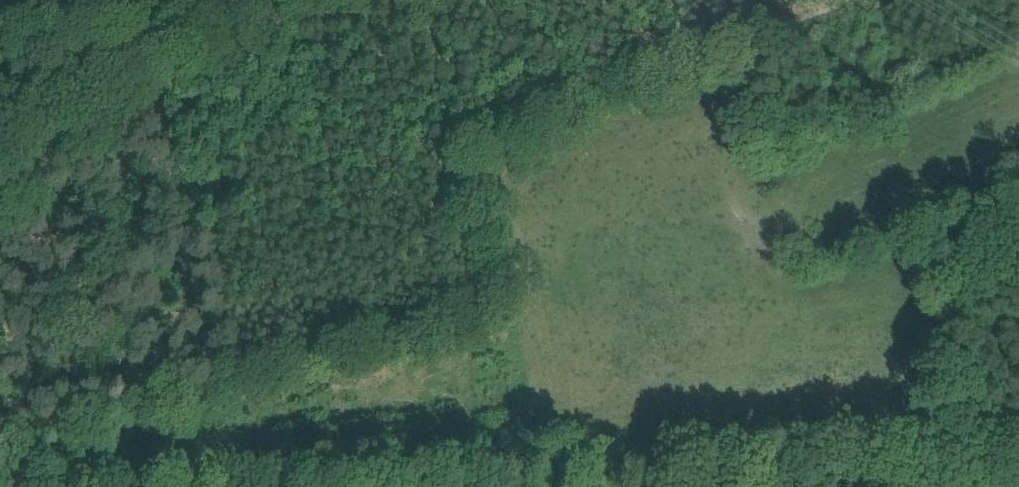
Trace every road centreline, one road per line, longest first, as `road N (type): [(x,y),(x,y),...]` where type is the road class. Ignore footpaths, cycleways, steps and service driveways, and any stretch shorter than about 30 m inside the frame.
road 1 (track): [(252,0),(0,115)]
road 2 (track): [(1008,486),(979,322),(1018,278)]

